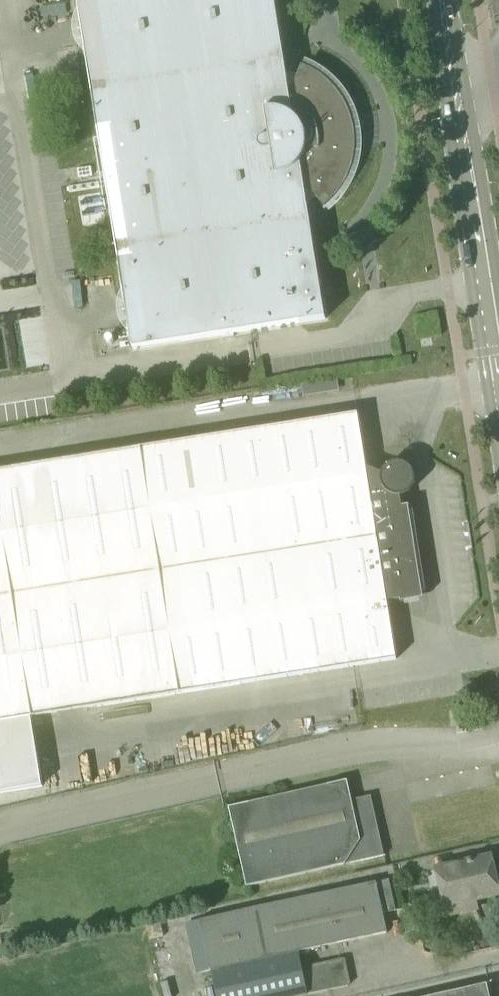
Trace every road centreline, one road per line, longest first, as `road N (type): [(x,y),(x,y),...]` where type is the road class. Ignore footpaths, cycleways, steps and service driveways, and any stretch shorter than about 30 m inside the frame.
road 1 (tertiary): [(433,0),(488,384)]
road 2 (tertiary): [(498,278),(454,0)]

